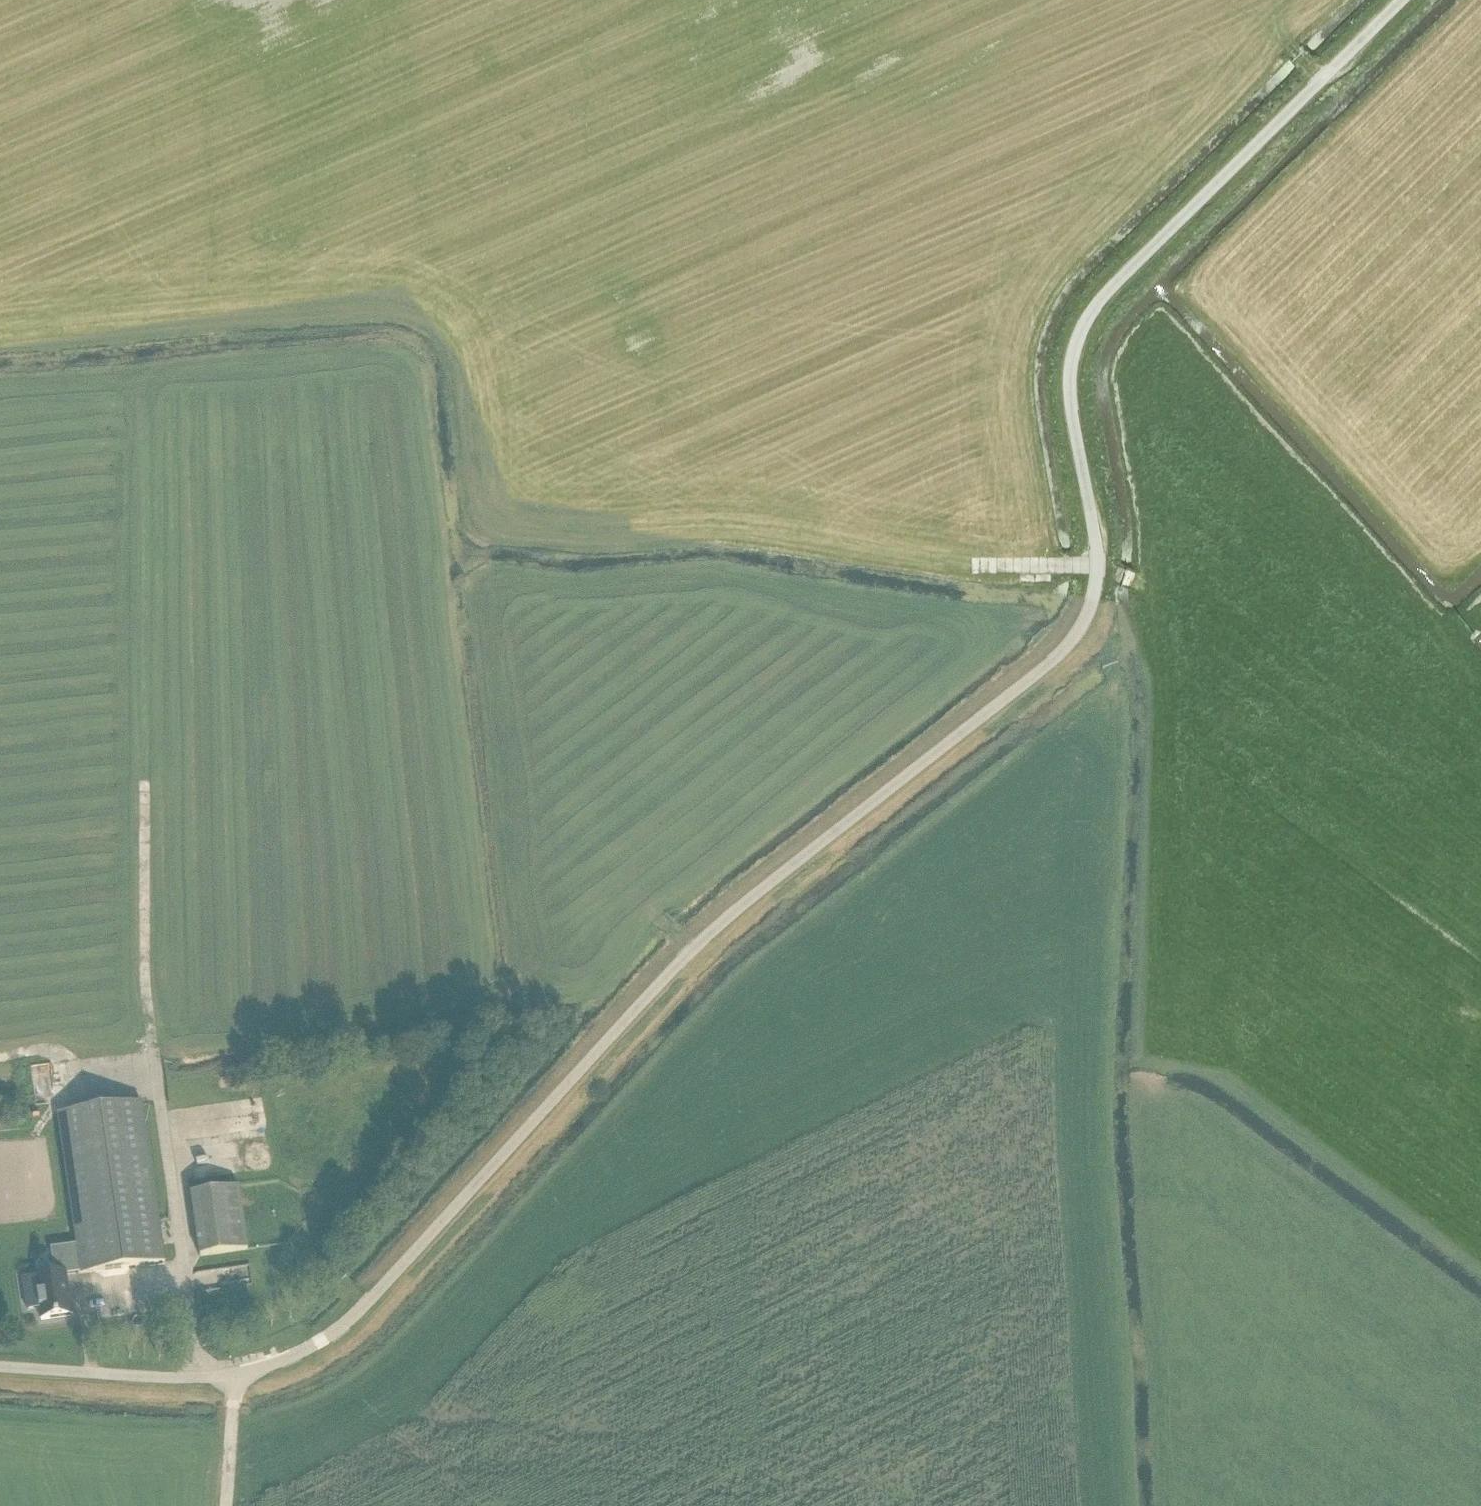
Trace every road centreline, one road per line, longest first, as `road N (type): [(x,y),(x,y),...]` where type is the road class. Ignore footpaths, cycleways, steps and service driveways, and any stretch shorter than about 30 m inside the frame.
road 1 (unclassified): [(0,1368),(200,1378),(268,1366),(320,1344),(374,1297),(705,938),(1069,645),(1091,605),(1098,564),(1070,402),(1086,321),(1403,0)]

